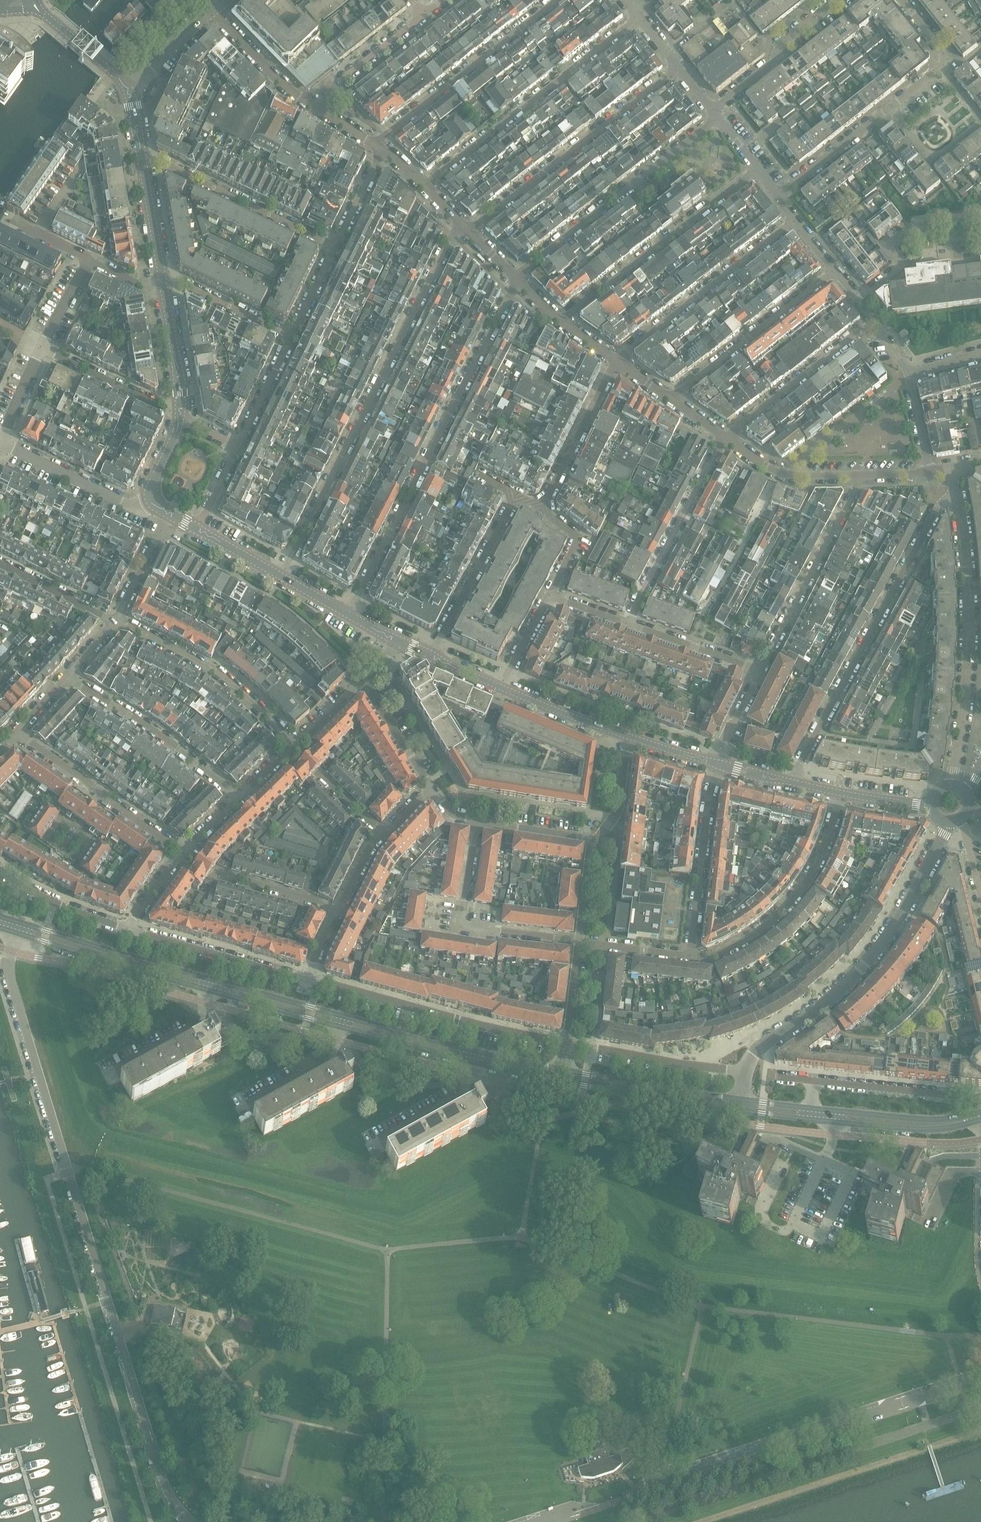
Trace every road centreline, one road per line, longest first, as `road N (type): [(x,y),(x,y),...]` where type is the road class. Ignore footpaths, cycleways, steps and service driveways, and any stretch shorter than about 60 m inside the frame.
road 1 (unclassified): [(190,1521),(165,1492),(153,1459),(8,968),(16,933)]
road 2 (tertiary): [(16,933),(341,1028),(561,1081)]
road 3 (tertiary): [(563,1070),(19,922)]
road 4 (residential): [(277,575),(459,222)]
road 5 (residential): [(517,279),(348,615)]
road 6 (residential): [(957,496),(941,504),(791,782)]
road 7 (unclassified): [(664,1483),(980,1376)]
road 8 (tertiary): [(744,1073),(759,1047),(863,967),(896,925),(951,823)]
road 9 (residential): [(777,196),(952,61),(904,0)]
road 10 (residential): [(952,785),(968,670),(957,496)]
road 11 (residential): [(636,14),(424,185)]
road 12 (residential): [(569,1044),(308,979)]
road 13 (residential): [(468,232),(675,66)]
road 14 (residential): [(718,119),(517,279)]
road 15 (residential): [(559,321),(757,169)]
road 16 (residential): [(690,955),(710,958),(730,948),(783,910),(818,862),(839,793)]
road 17 (residential): [(374,144),(553,0)]
road 18 (residential): [(794,221),(616,361)]
road 19 (residential): [(297,742),(218,674),(114,623)]
road 20 (residential): [(758,669),(863,476)]
road 21 (residential): [(335,247),(158,160),(142,160)]
road 22 (residential): [(724,437),(630,624)]
road 23 (residential): [(238,797),(157,730),(68,677)]
road 24 (residential): [(670,399),(832,270)]
road 25 (residential): [(183,851),(19,731)]
road 26 (residential): [(690,955),(717,764)]
road 27 (residential): [(308,979),(128,928)]
road 28 (residential): [(870,321),(724,437)]
road 29 (residential): [(430,657),(515,496)]
road 30 (tertiary): [(561,1081),(740,1111)]
road 31 (tertiary): [(741,1099),(563,1070)]
road 32 (residential): [(744,1073),(569,1044)]
road 33 (tertiary): [(809,1119),(930,1130),(980,1116)]
road 34 (tertiary): [(980,1115),(931,1120),(811,1108)]
road 35 (residential): [(714,112),(838,0)]
road 36 (residential): [(337,912),(211,871),(183,851)]
road 37 (unclassified): [(814,1081),(980,1096)]
road 38 (residential): [(541,509),(616,361)]
road 39 (residential): [(151,500),(124,504),(1,442)]
road 40 (residential): [(181,419),(41,348)]
road 41 (residential): [(724,437),(779,473),(863,476)]
road 42 (residential): [(320,112),(276,81),(212,12)]
road 43 (residential): [(425,14),(335,88),(320,112)]
road 44 (residential): [(128,928),(55,903),(0,869)]
road 45 (residential): [(162,281),(182,283),(292,335)]
road 46 (tertiary): [(181,419),(162,281)]
road 47 (tertiary): [(627,736),(499,687)]
road 48 (residential): [(758,669),(630,624)]
road 49 (residential): [(363,680),(434,792)]
road 50 (residential): [(114,623),(0,565)]
road 51 (residential): [(383,833),(292,747)]
road 52 (residential): [(292,335),(237,446)]
road 53 (tertiary): [(162,281),(142,160)]
road 54 (residential): [(477,820),(598,839)]
road 55 (residential): [(460,928),(581,941)]
road 56 (residential): [(114,623),(168,514)]
road 57 (tertiary): [(130,94),(41,12)]

